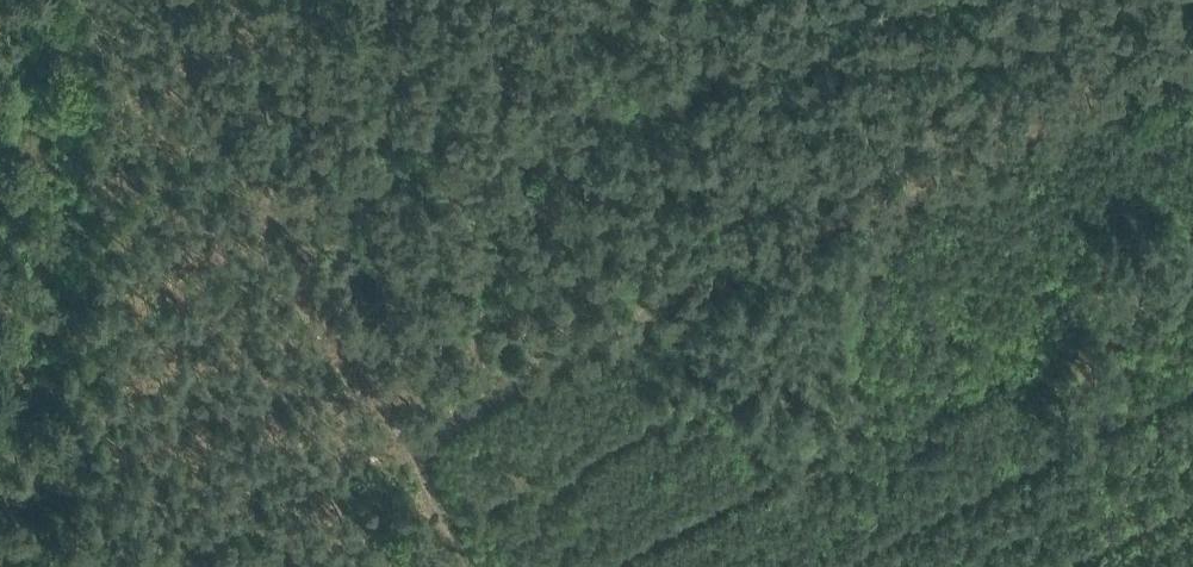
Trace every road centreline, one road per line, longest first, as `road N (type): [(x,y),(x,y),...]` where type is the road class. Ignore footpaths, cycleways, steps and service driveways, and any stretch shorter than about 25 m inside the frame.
road 1 (track): [(497,566),(196,0)]

